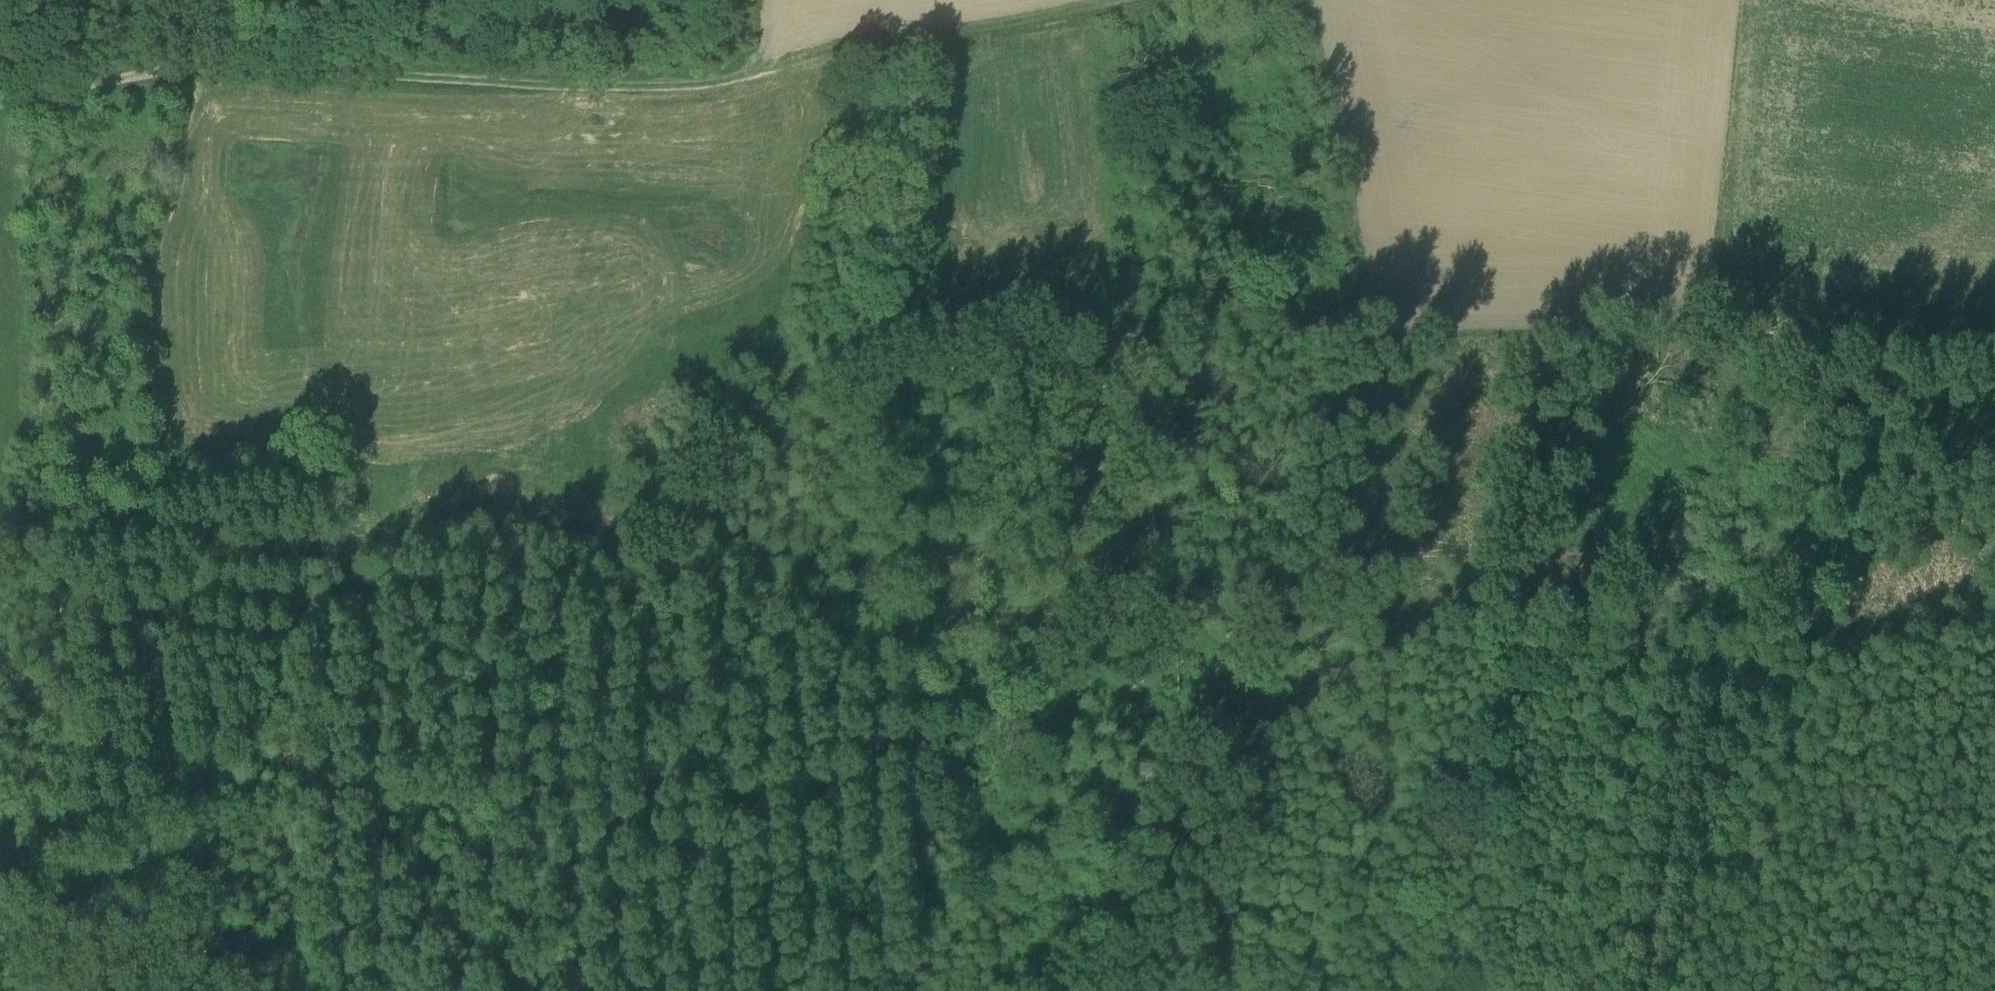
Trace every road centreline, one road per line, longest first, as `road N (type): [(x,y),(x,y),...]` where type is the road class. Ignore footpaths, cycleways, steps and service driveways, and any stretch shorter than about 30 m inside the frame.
road 1 (track): [(1200,0),(644,85),(208,71),(0,94)]

